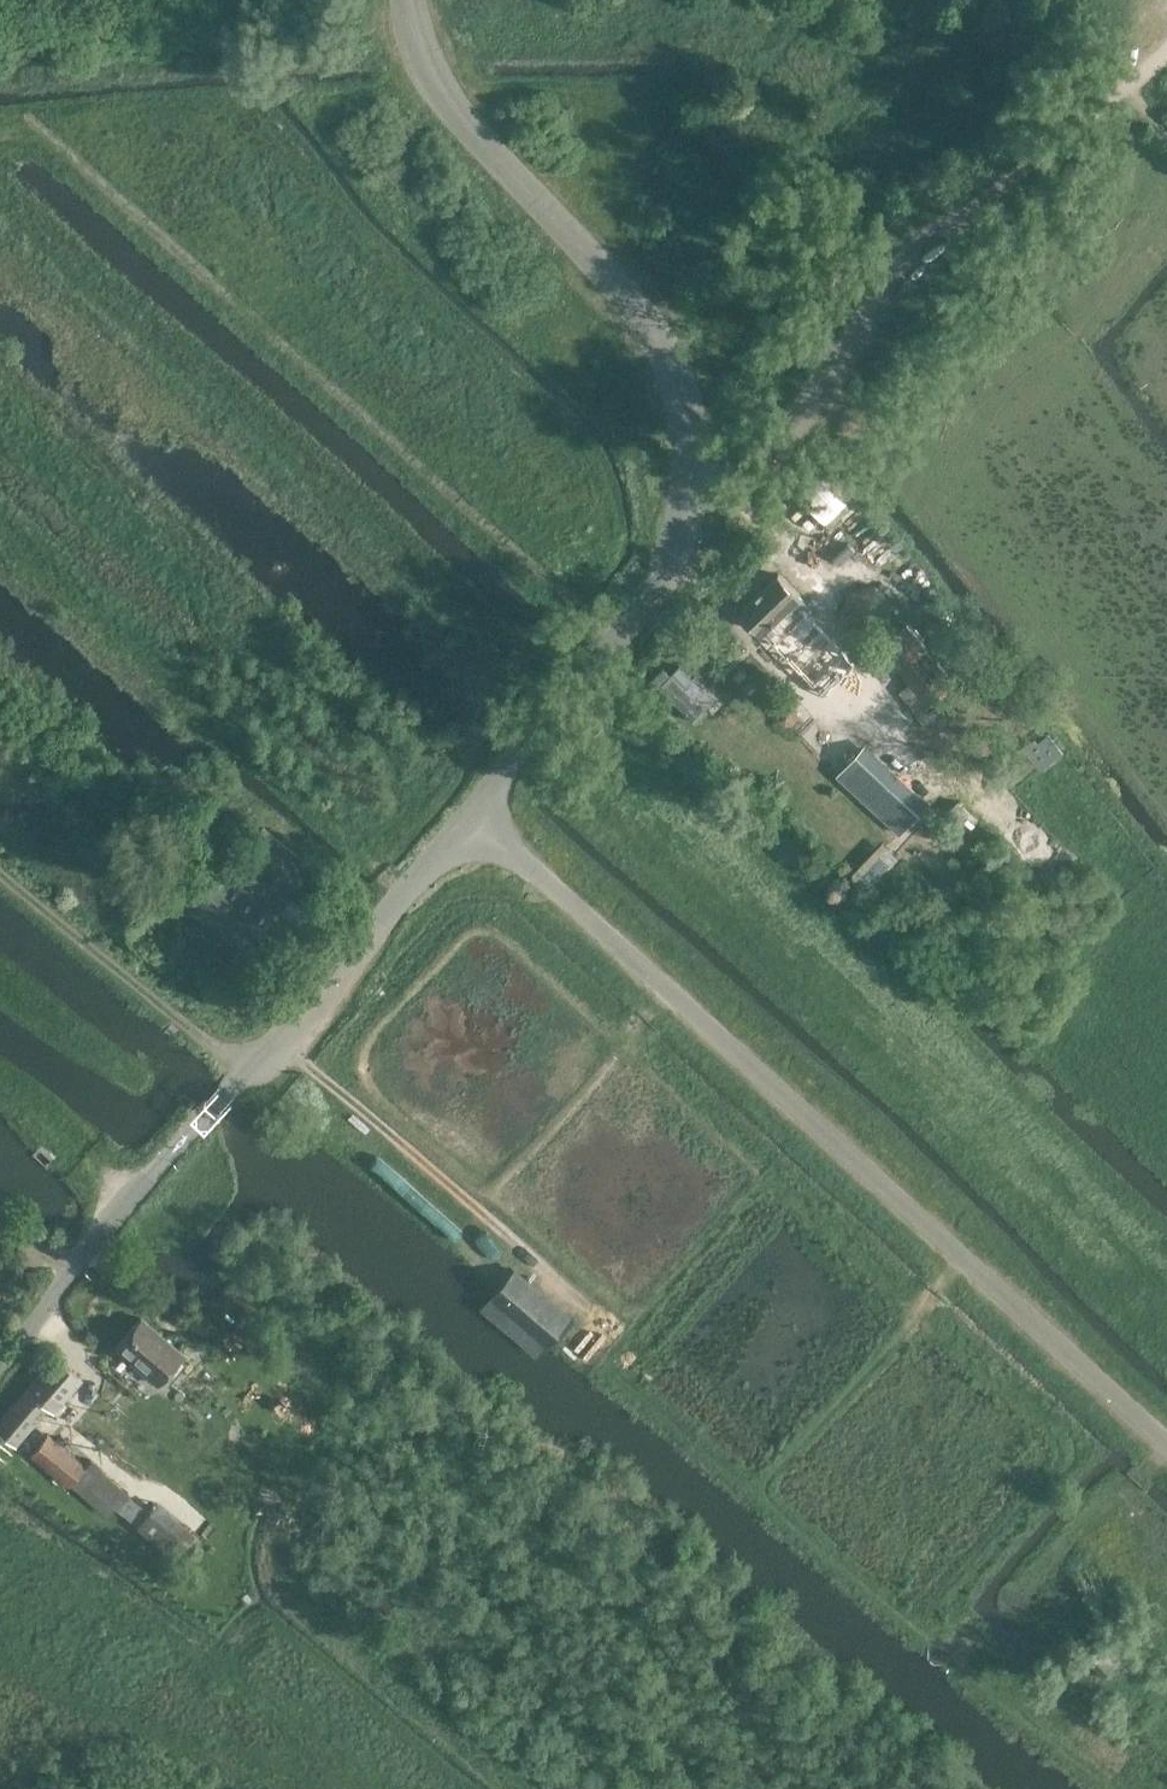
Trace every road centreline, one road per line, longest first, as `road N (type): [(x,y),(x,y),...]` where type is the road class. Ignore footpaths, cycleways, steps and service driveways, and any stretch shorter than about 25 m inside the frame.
road 1 (unclassified): [(467,811),(621,632),(668,544),(691,477),(686,404),(663,348),(436,88),(409,0)]
road 2 (unclassified): [(1166,1444),(467,811)]
road 3 (unclassified): [(0,1364),(178,1140),(233,1088),(237,1067),(296,1025),(467,811)]

